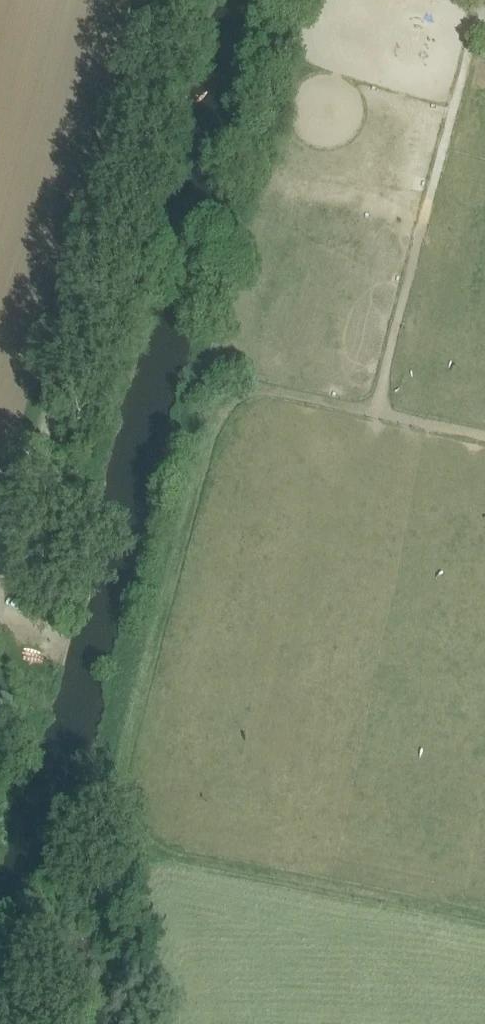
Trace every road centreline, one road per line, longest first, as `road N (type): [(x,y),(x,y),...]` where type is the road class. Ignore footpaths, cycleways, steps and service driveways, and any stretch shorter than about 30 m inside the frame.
road 1 (unclassified): [(0,592),(160,0)]

